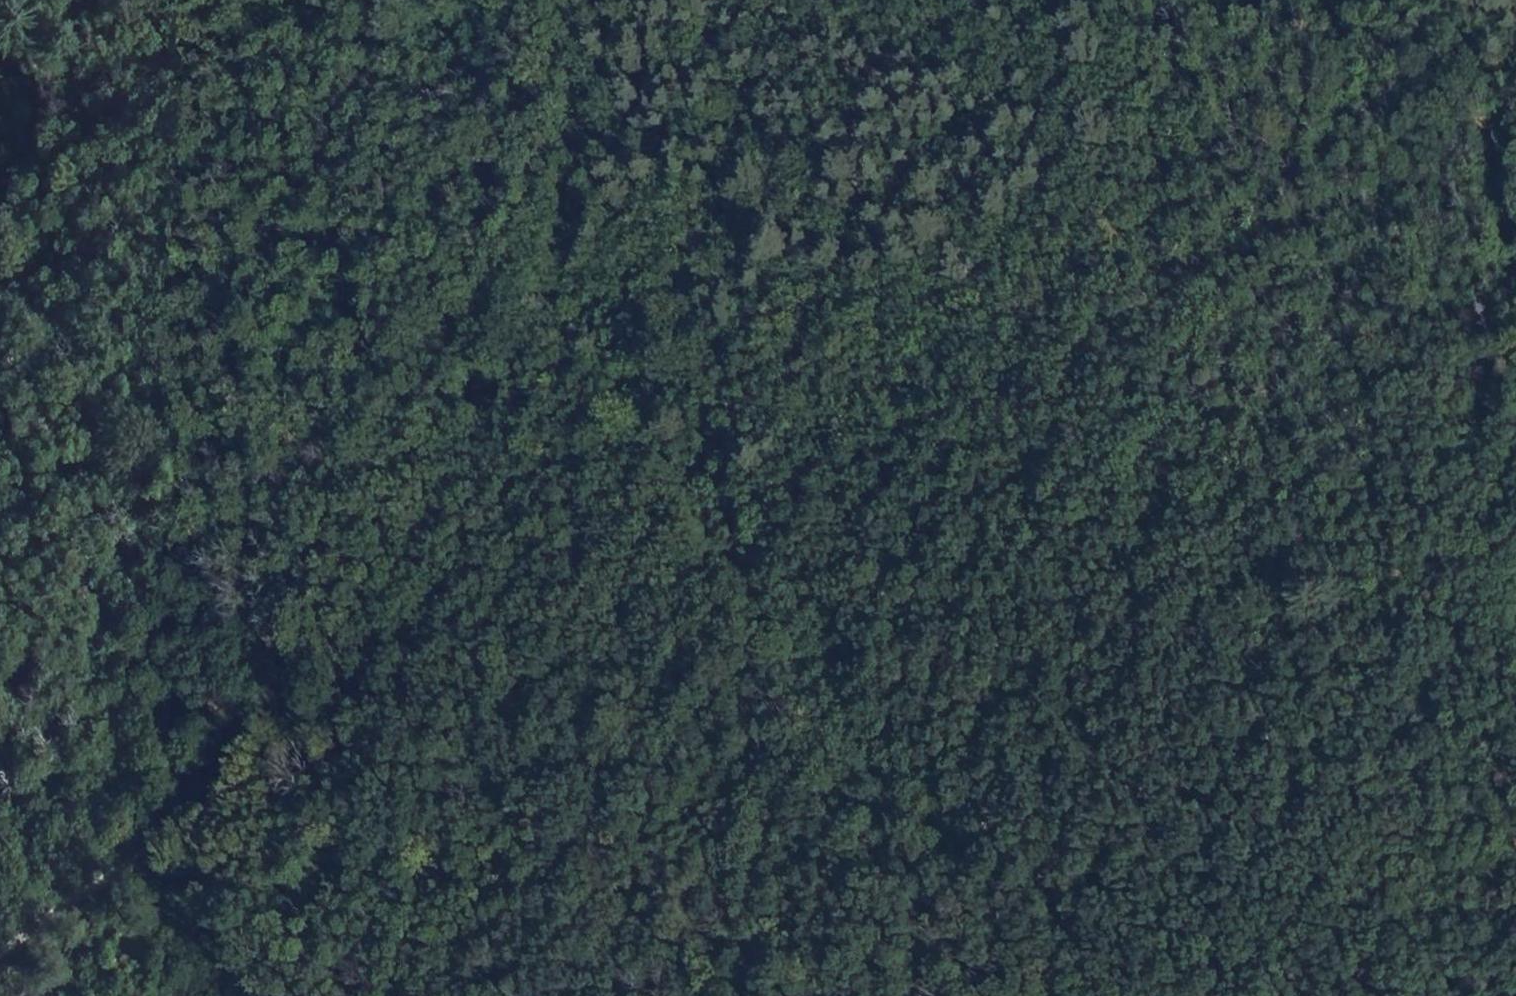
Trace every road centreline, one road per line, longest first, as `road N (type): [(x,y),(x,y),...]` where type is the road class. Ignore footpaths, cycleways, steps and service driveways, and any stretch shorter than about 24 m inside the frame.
road 1 (track): [(0,942),(247,752),(405,571),(516,393),(578,200),(569,0)]

